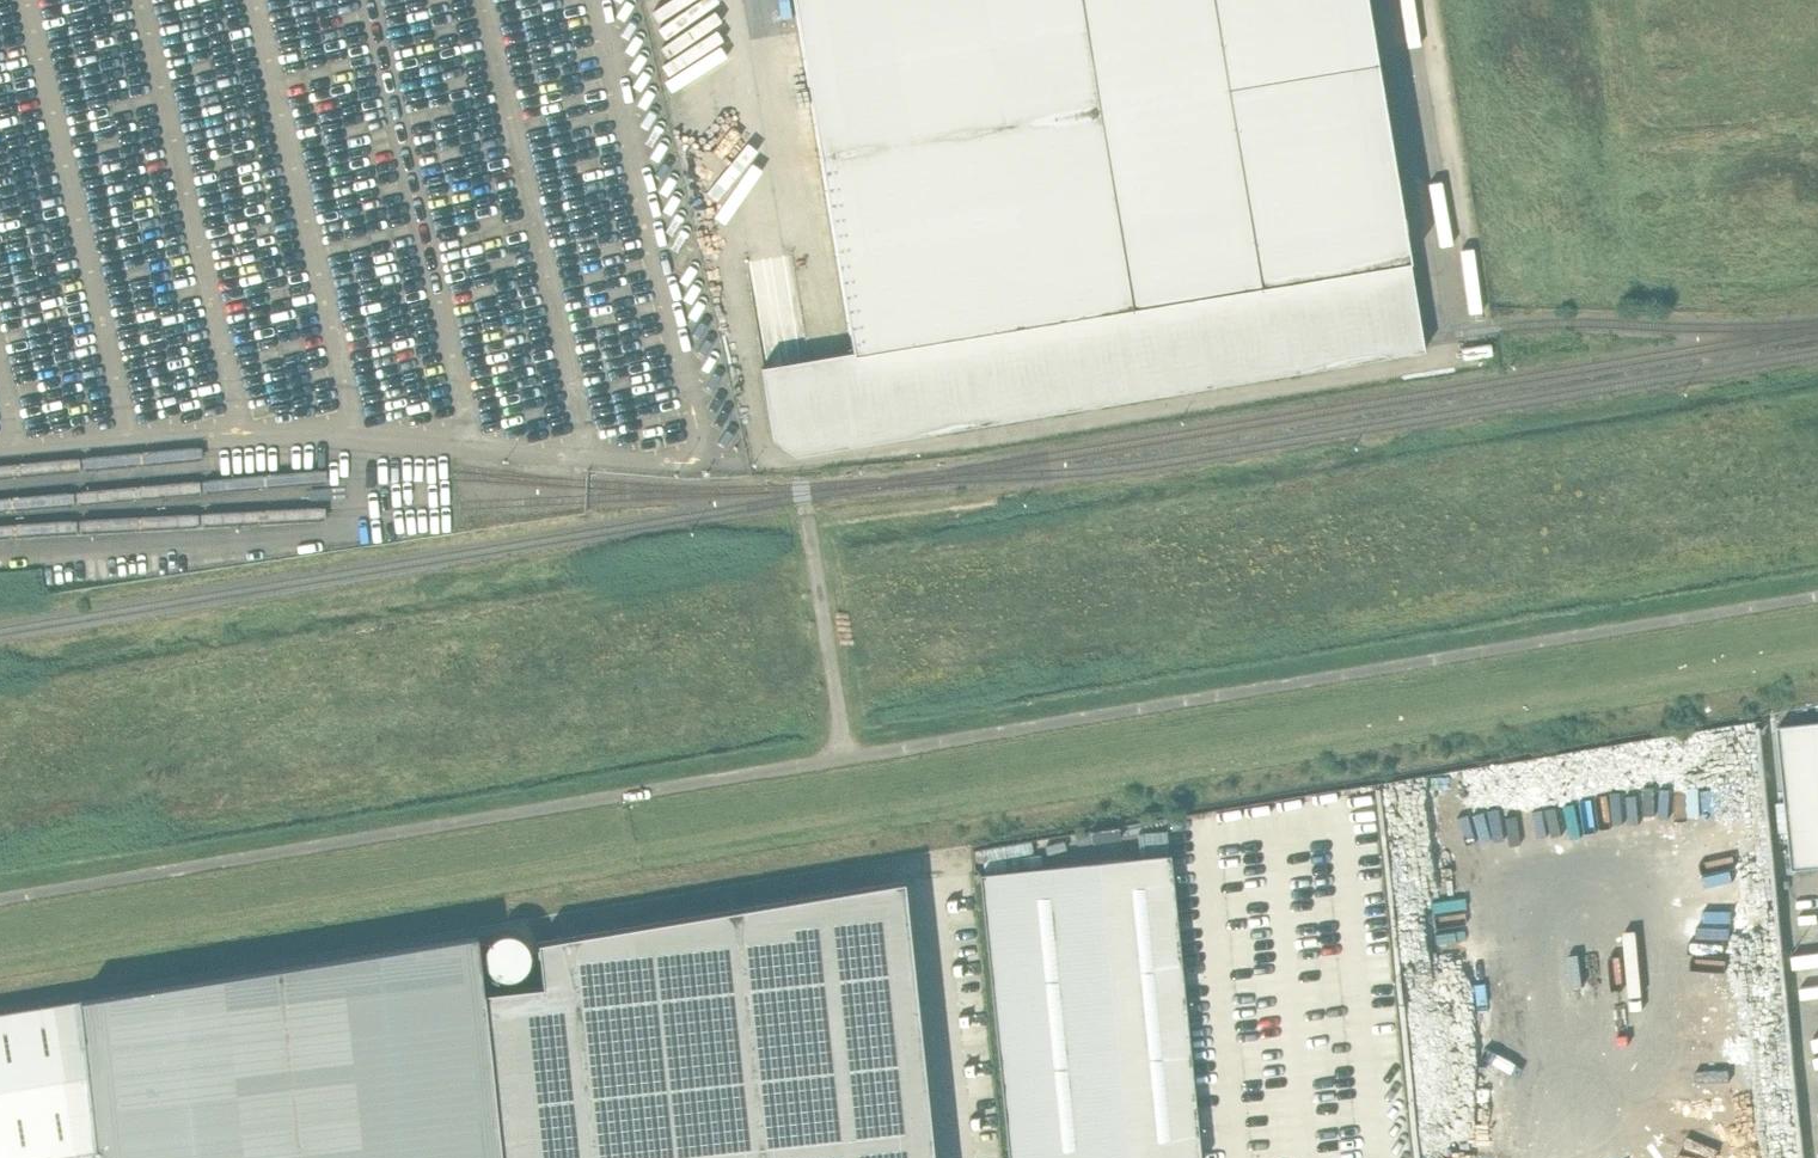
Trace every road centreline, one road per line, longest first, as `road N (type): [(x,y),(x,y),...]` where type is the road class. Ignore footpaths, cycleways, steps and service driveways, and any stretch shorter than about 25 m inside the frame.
road 1 (unclassified): [(0,882),(1817,584)]

